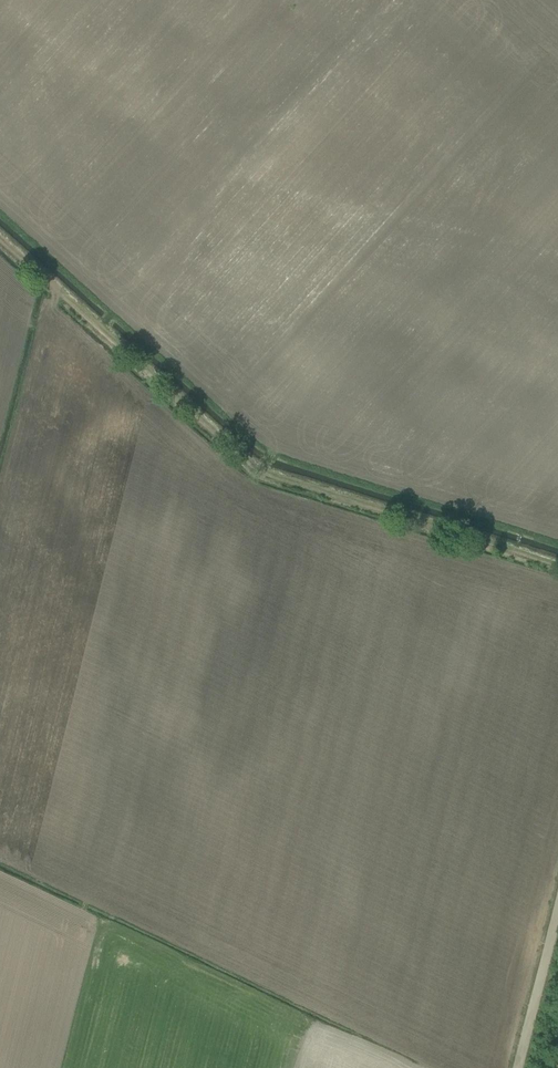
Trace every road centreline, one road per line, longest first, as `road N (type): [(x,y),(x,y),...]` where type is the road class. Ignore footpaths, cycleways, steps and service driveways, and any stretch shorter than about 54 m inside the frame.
road 1 (track): [(0,238),(260,469),(557,566)]
road 2 (track): [(514,1067),(557,896)]

